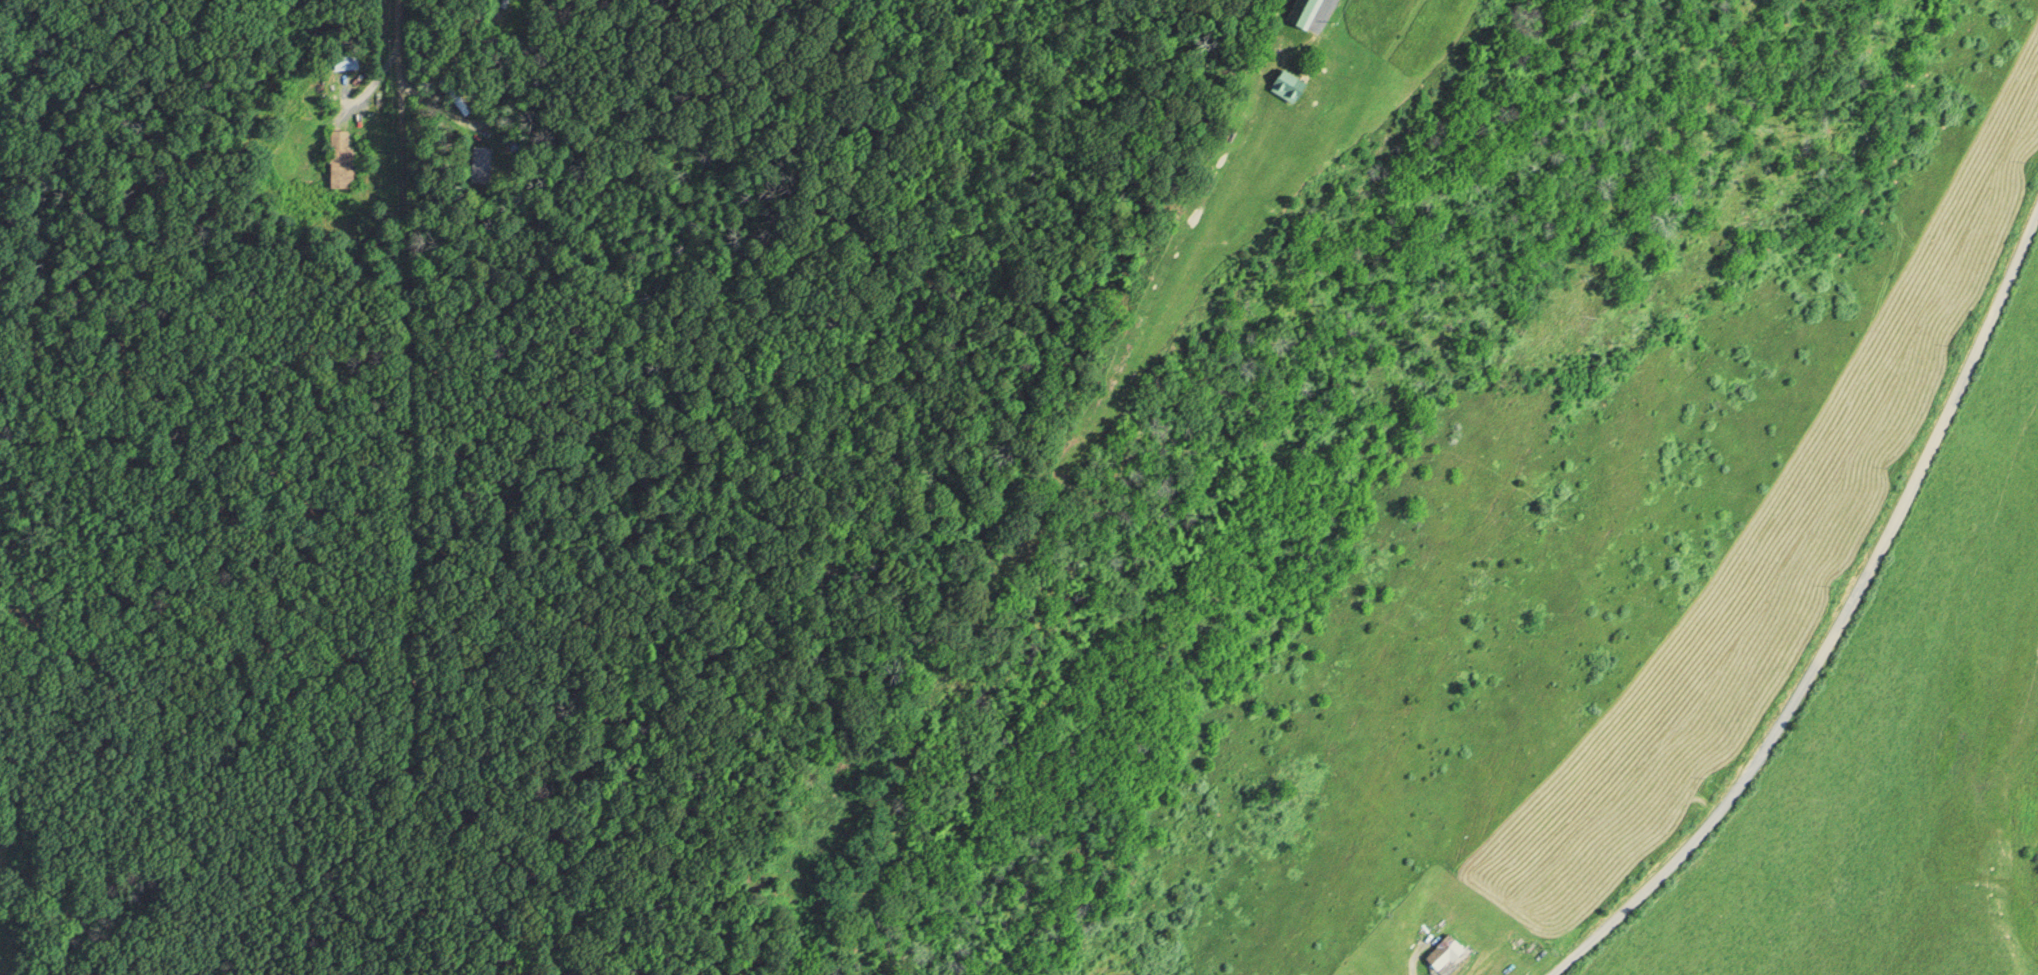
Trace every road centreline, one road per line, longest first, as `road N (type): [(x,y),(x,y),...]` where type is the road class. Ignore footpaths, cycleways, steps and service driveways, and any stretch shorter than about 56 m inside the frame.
road 1 (residential): [(2037,211),(1855,601),(1783,724),(1659,877),(1549,974)]
road 2 (residential): [(437,859),(459,0)]
road 3 (residential): [(1007,165),(1060,201),(1100,204),(1350,0)]

